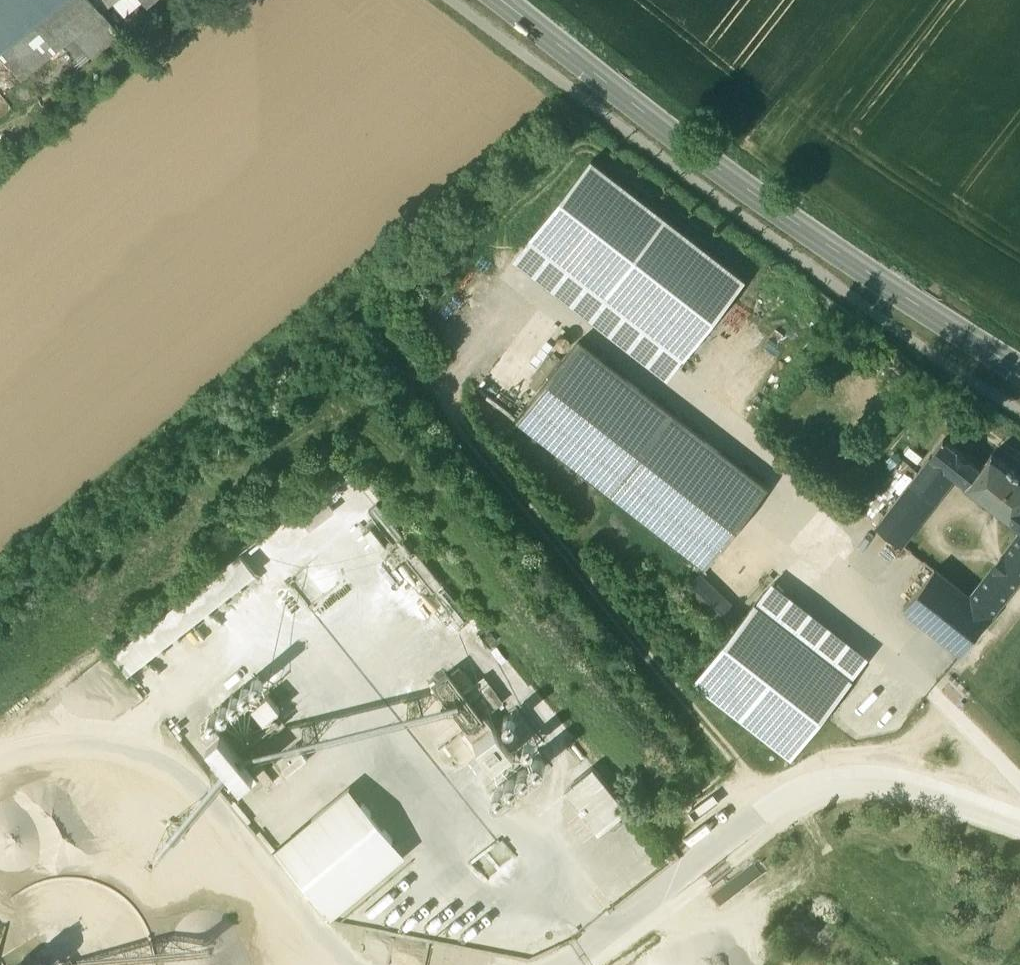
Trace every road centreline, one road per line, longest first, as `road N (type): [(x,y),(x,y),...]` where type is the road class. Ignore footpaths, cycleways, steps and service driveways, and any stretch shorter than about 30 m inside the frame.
road 1 (secondary): [(1019,369),(814,236),(501,0)]
road 2 (track): [(613,951),(323,606)]
road 3 (track): [(338,964),(192,790),(88,756),(0,782)]
road 4 (track): [(595,964),(869,758)]

